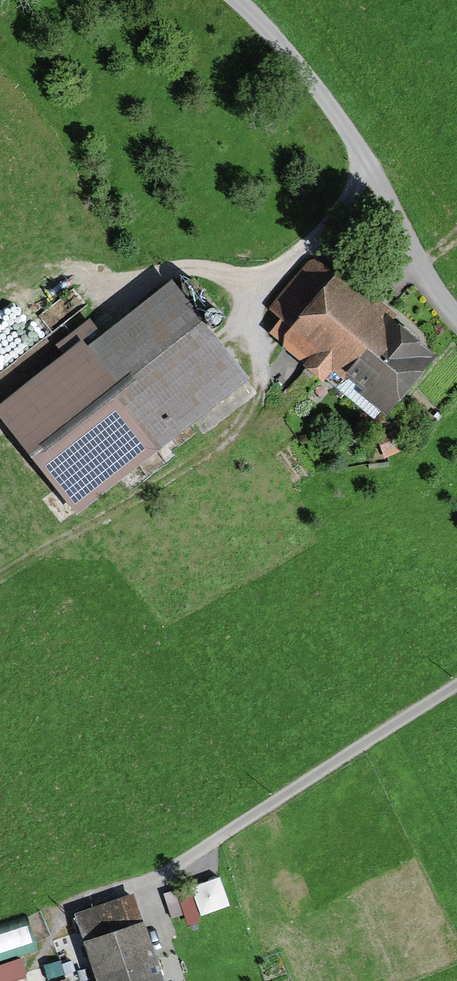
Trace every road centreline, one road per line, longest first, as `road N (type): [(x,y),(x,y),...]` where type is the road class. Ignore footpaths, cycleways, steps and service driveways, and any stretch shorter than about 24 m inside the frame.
road 1 (track): [(0,576),(120,509),(228,435),(255,395),(251,319),(260,286),(328,225),(371,168)]
road 2 (unclassified): [(236,0),(358,147),(433,293),(456,321)]

